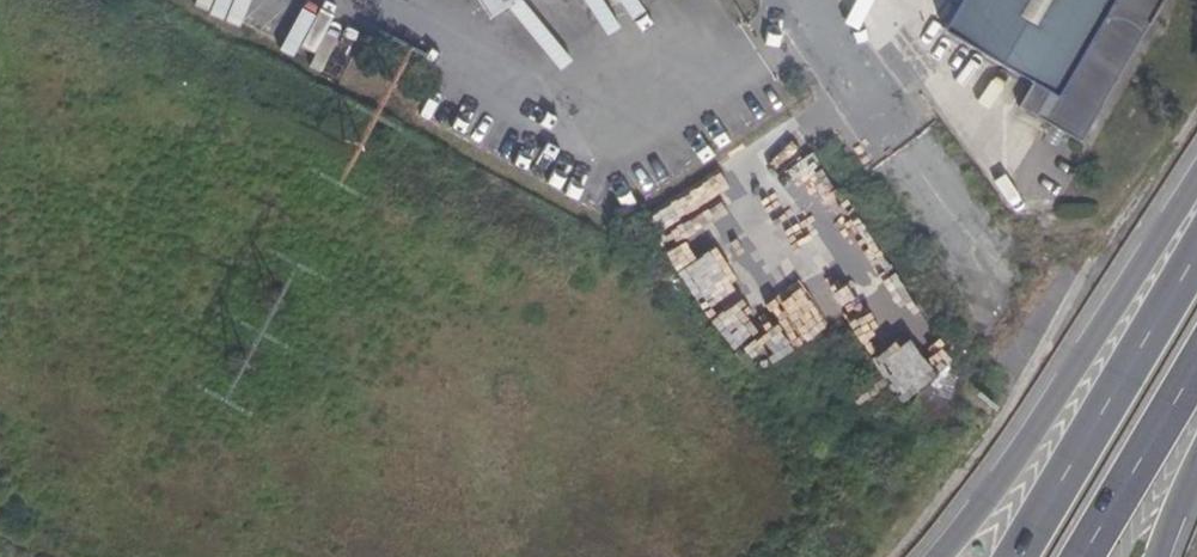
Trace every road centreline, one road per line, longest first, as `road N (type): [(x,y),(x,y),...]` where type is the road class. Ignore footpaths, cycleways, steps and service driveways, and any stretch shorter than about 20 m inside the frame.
road 1 (primary): [(1196,178),(1036,426),(931,556)]
road 2 (primary): [(1196,252),(1017,556)]
road 3 (unclassified): [(796,0),(930,206)]
road 4 (primary): [(1083,556),(1196,371)]

